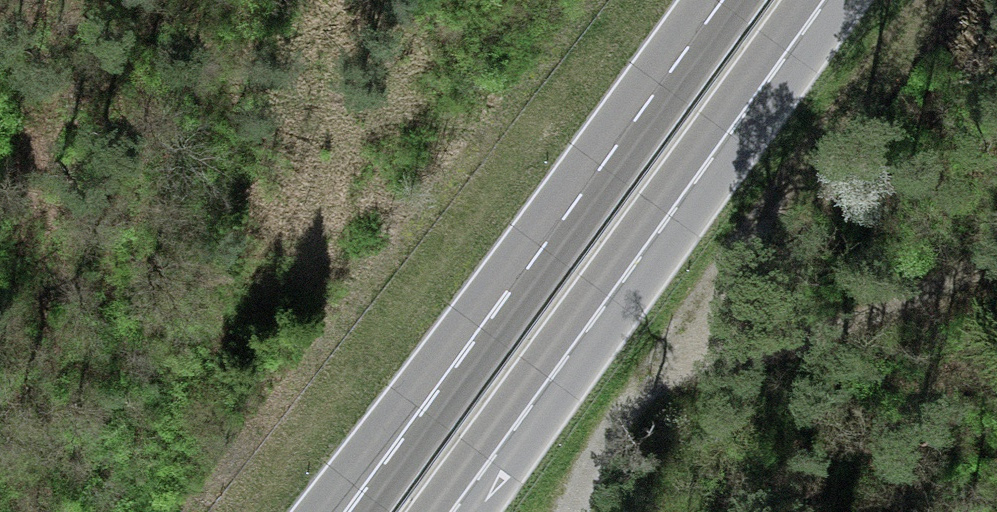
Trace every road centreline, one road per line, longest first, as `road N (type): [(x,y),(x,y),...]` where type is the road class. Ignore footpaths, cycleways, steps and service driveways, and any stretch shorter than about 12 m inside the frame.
road 1 (trunk): [(428,511),(802,0)]
road 2 (track): [(640,395),(922,0)]
road 3 (trunk): [(621,144),(502,261),(312,511)]
road 4 (trunk): [(621,144),(541,280),(371,511)]
road 5 (trunk): [(731,0),(621,144)]
road 6 (track): [(571,511),(590,465),(640,395)]

